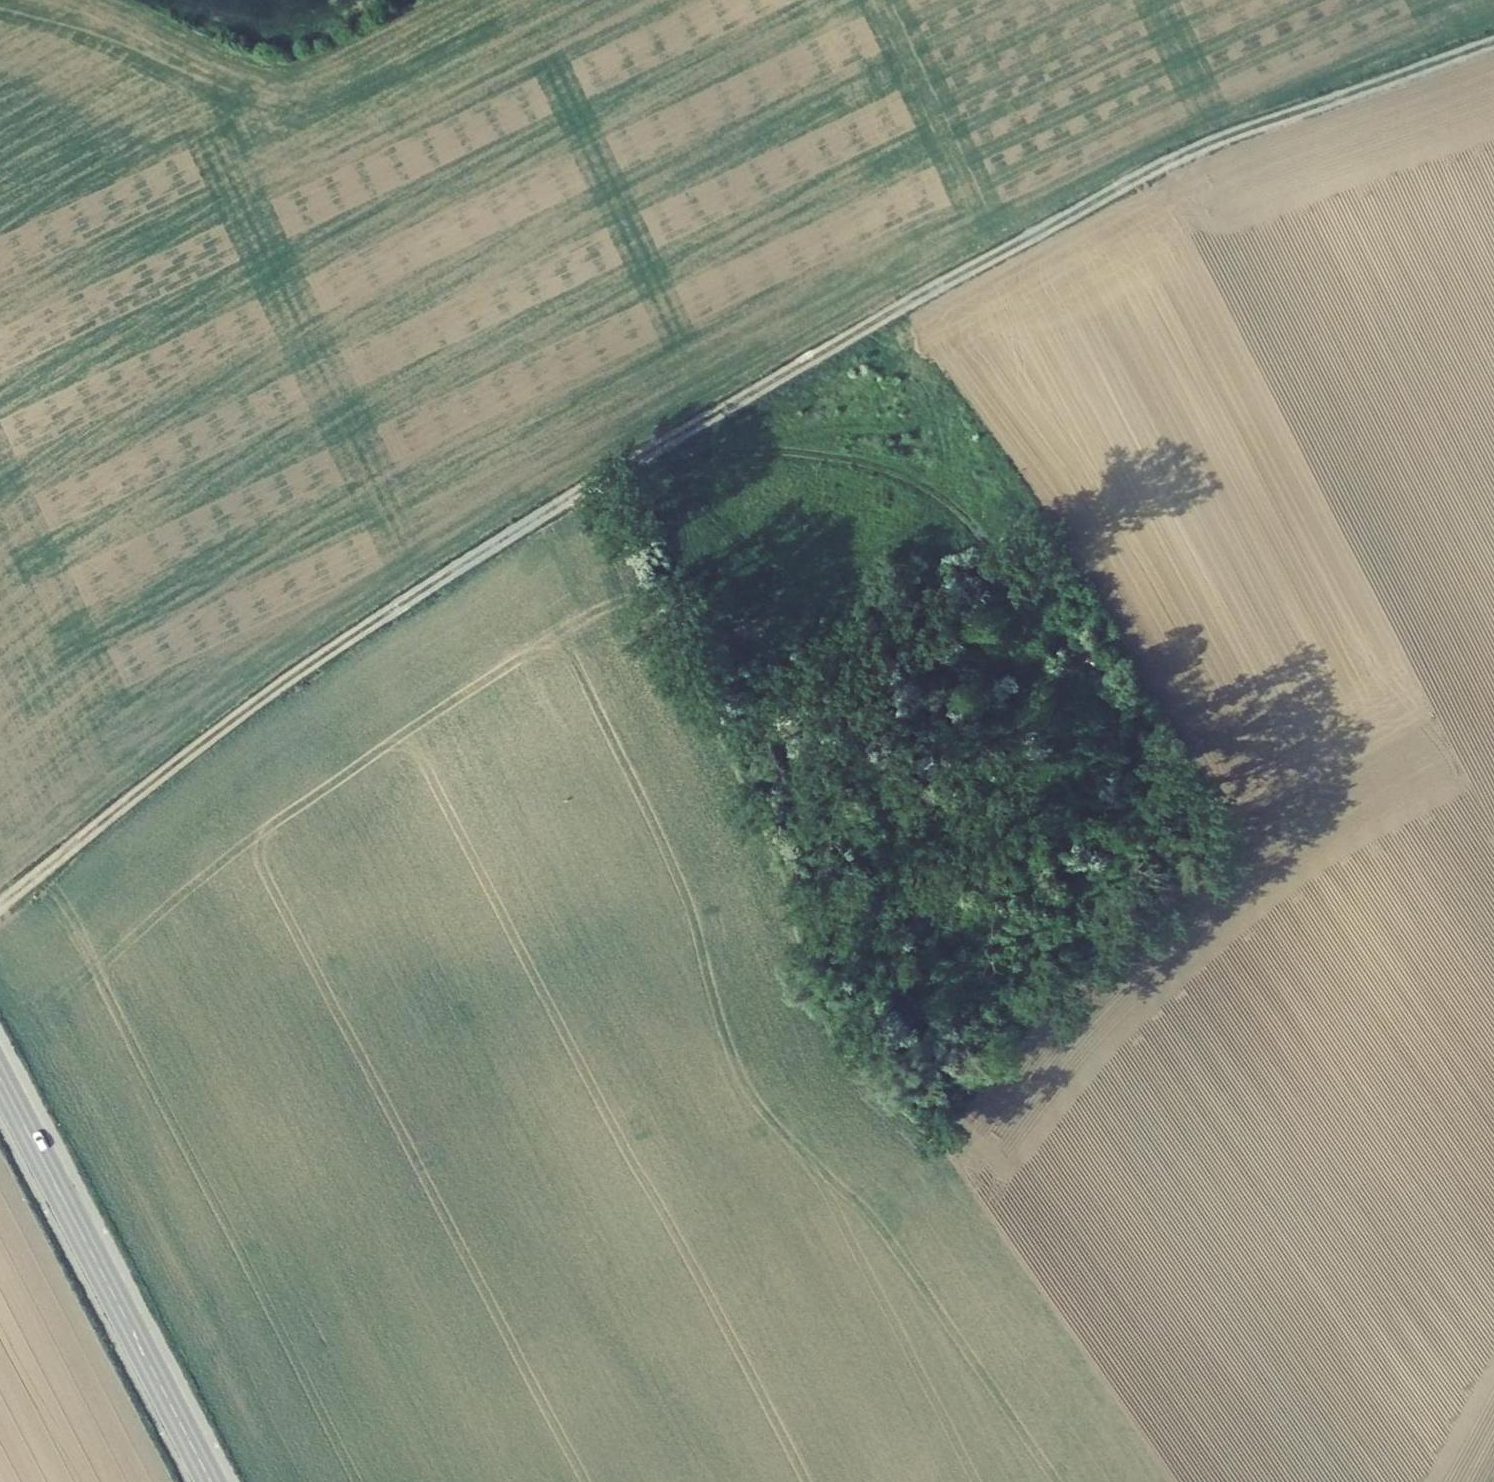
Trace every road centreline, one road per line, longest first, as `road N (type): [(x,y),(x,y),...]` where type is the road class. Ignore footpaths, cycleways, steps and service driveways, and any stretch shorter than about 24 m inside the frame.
road 1 (track): [(1493,44),(1203,148),(769,387),(452,571),(101,820),(0,903)]
road 2 (secondary): [(0,1078),(211,1481)]

